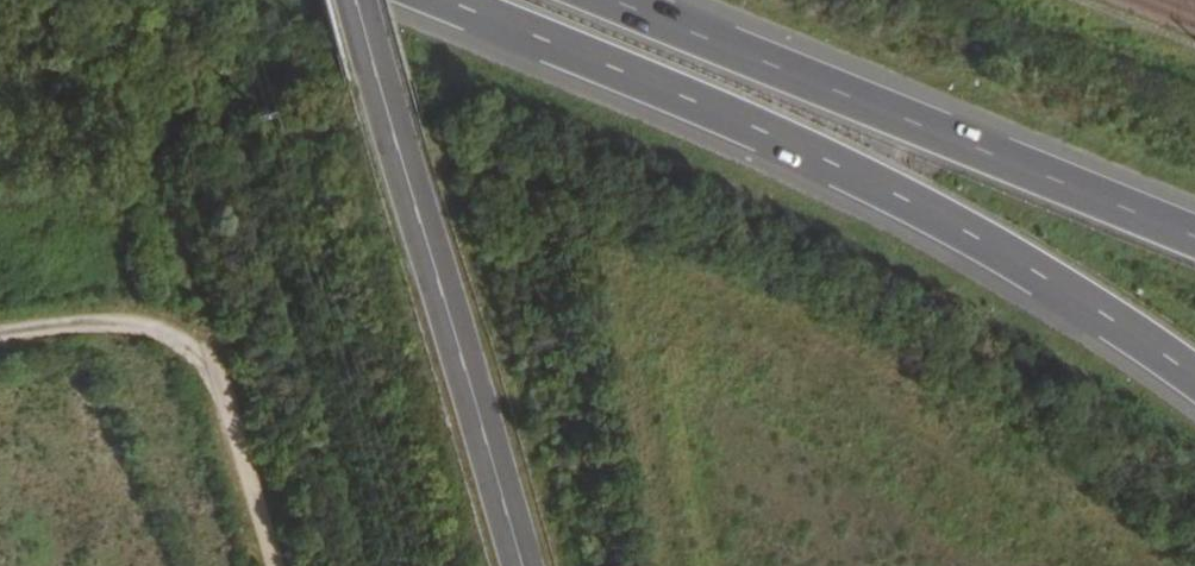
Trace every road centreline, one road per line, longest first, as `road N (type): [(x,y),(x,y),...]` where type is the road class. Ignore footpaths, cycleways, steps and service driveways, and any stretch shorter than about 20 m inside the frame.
road 1 (motorway): [(445,0),(831,164),(973,237),(1194,381)]
road 2 (motorway): [(1194,232),(622,0)]
road 3 (tertiary): [(521,565),(356,0)]
road 4 (track): [(0,342),(123,324),(198,353),(263,565)]

